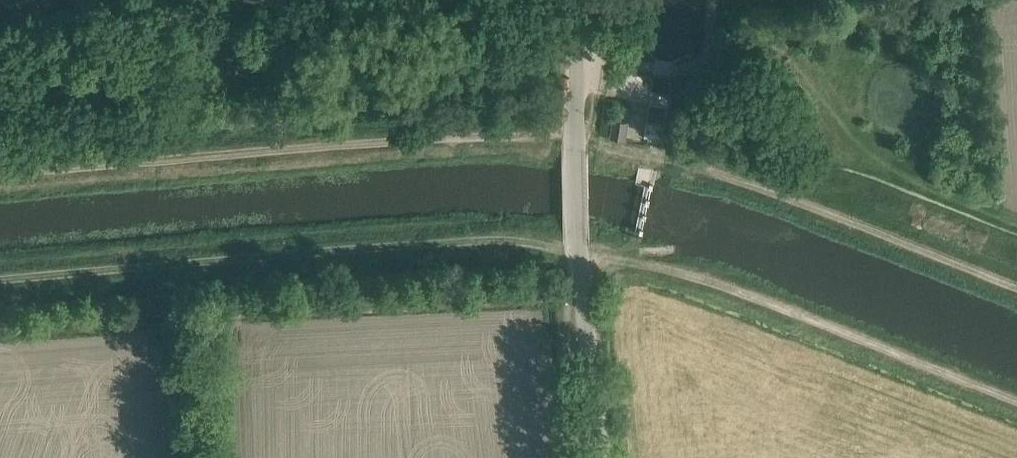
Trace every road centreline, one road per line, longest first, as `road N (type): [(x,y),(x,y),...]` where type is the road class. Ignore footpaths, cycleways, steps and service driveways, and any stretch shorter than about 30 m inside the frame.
road 1 (track): [(0,282),(329,252),(578,251),(680,274),(1016,406)]
road 2 (track): [(0,183),(431,145),(575,145)]
road 3 (tertiary): [(601,457),(576,236),(582,0)]
road 4 (track): [(701,168),(1016,289)]
road 5 (track): [(309,0),(0,56)]
road 6 (track): [(708,36),(971,1)]

